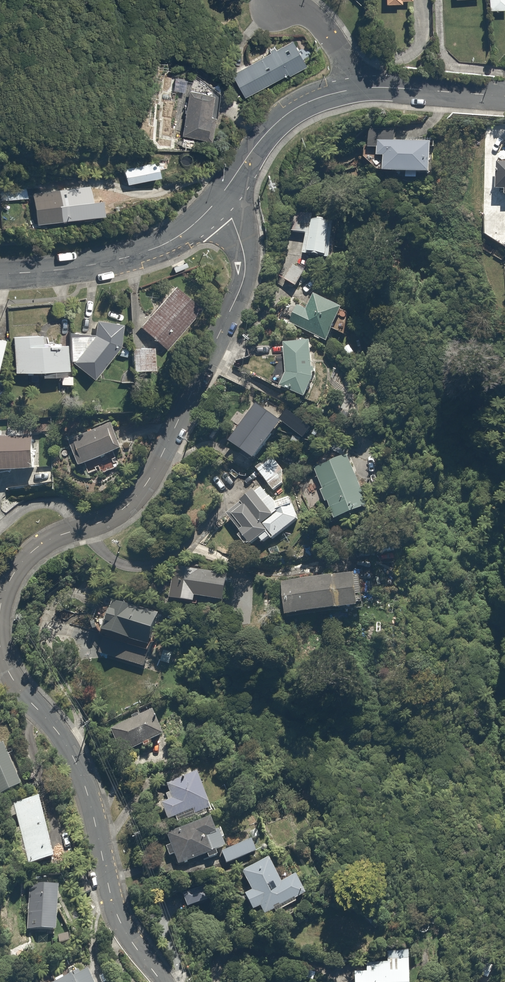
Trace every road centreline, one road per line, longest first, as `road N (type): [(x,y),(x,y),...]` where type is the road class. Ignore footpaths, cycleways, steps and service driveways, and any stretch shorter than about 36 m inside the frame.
road 1 (residential): [(0,588),(30,550),(111,517),(147,481),(241,282),(240,254),(219,197)]
road 2 (residential): [(162,981),(122,922),(70,762),(0,666)]
road 3 (tertiary): [(0,278),(133,257),(180,235),(219,197)]
road 4 (tertiary): [(340,91),(504,99)]
road 5 (tertiary): [(219,197),(261,140),(340,91)]
road 6 (residential): [(340,91),(333,59),(304,19),(264,7)]

